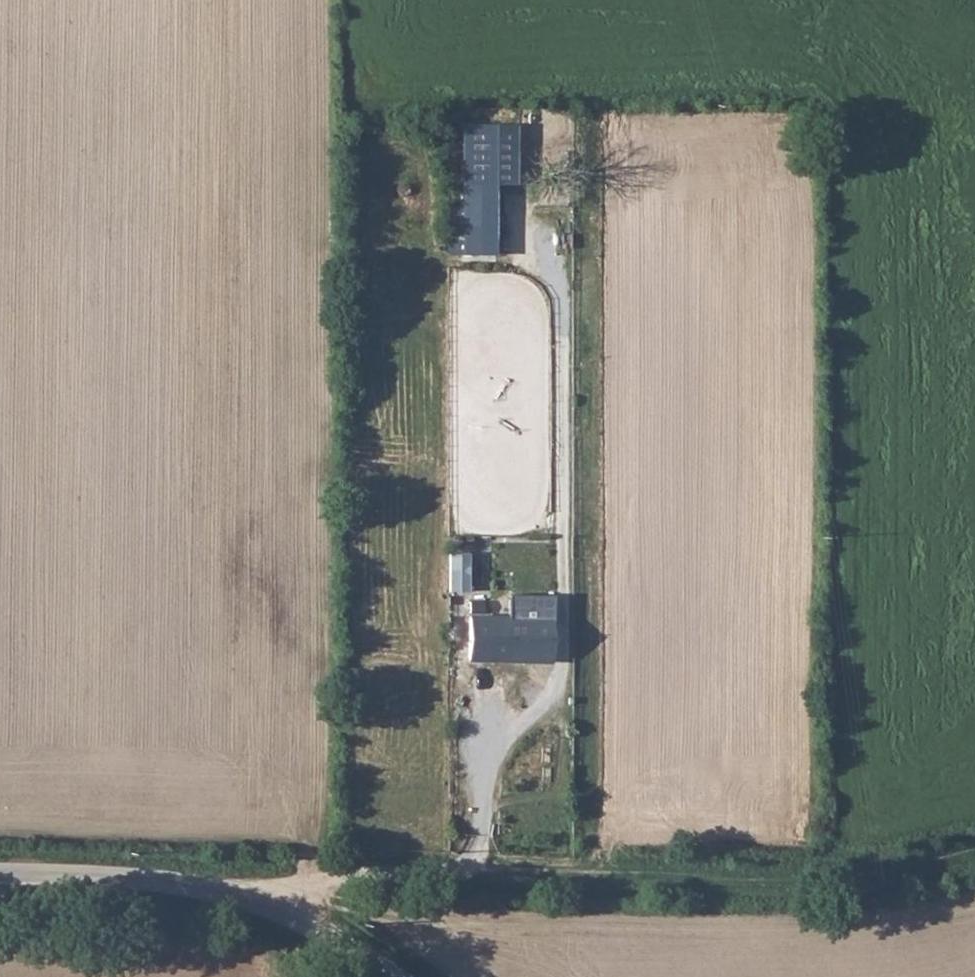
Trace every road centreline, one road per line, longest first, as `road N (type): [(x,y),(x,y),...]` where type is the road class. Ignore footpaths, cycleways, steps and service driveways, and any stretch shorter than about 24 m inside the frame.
road 1 (track): [(157,887),(837,873),(974,849)]
road 2 (unclassified): [(390,976),(317,928),(242,901),(65,876),(0,876)]

